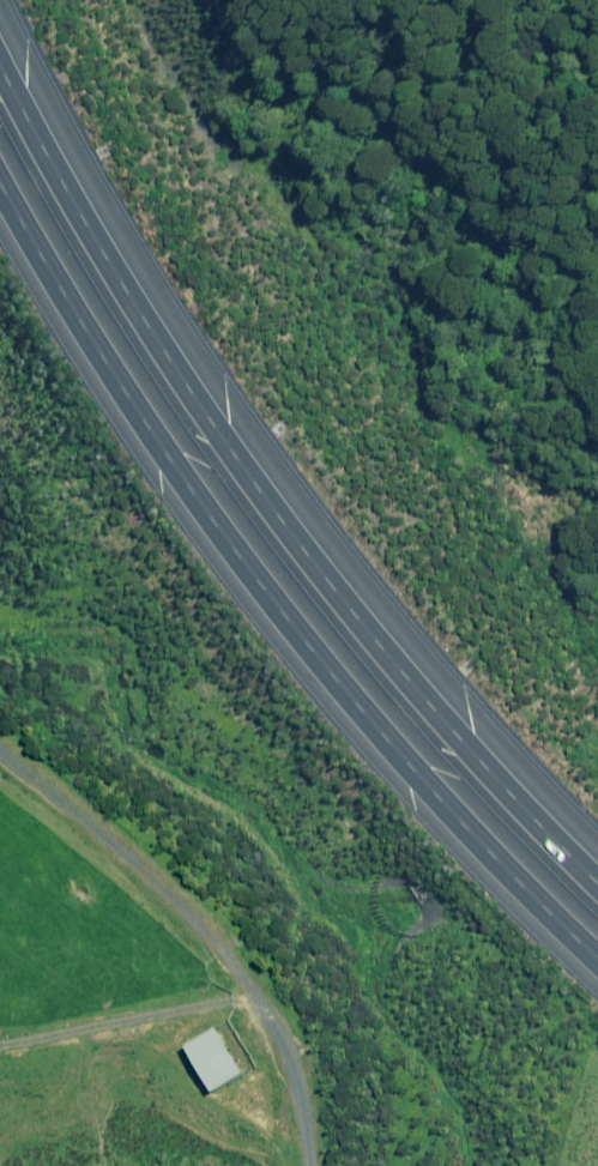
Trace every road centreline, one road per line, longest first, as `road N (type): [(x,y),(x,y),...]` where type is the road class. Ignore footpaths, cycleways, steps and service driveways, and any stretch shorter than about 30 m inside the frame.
road 1 (motorway): [(0,57),(114,267),(312,560),(406,677),(597,880)]
road 2 (motorway): [(597,957),(425,780),(233,544),(0,184)]

